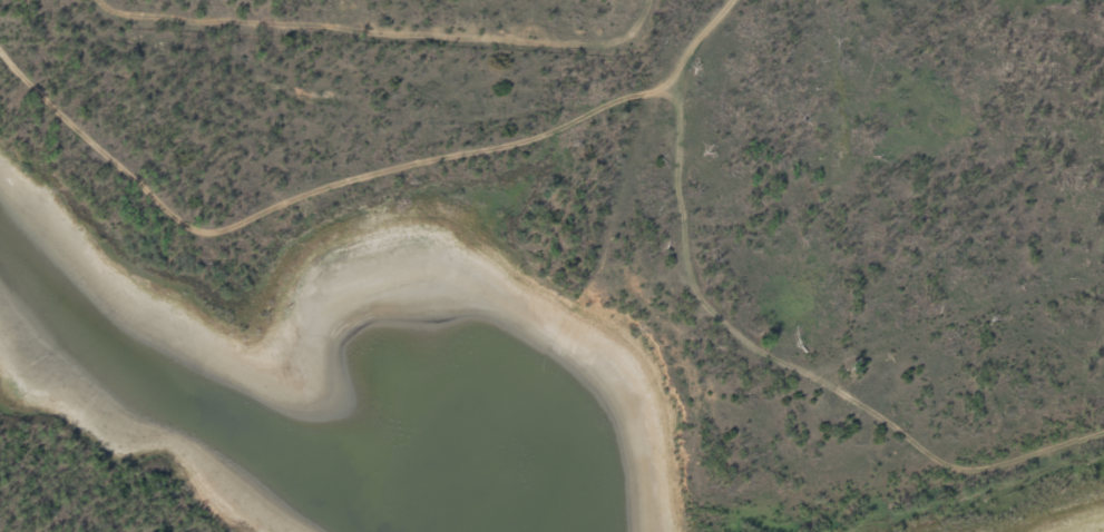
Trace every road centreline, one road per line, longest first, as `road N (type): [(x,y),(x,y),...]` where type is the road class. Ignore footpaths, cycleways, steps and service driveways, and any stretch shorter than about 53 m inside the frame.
road 1 (track): [(0,36),(82,134),(205,230),(228,229),(304,194),(403,165),(555,132),(614,101),(678,86)]
road 2 (track): [(678,86),(680,188),(693,279),(745,343),(958,469),(1005,464),(1103,428)]
road 3 (track): [(100,0),(138,17),(602,46),(642,27),(650,0)]

